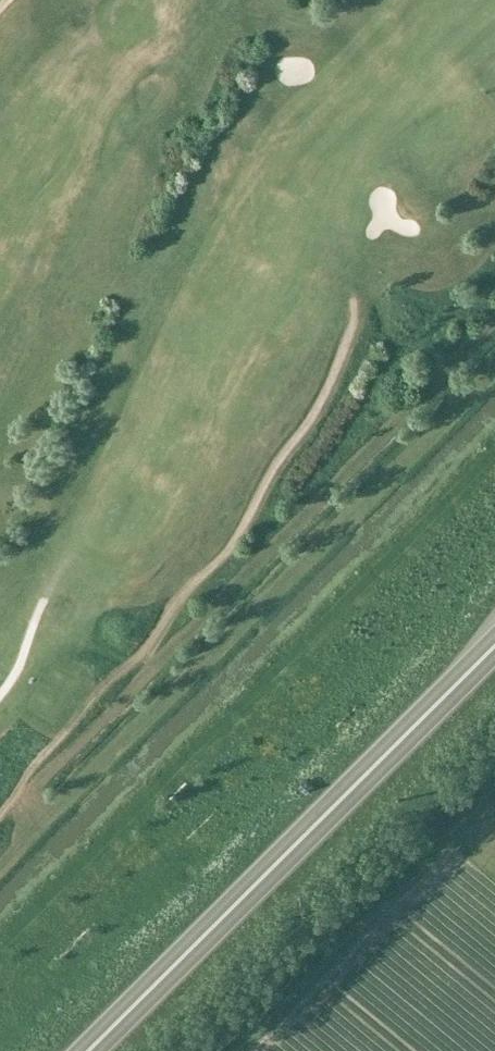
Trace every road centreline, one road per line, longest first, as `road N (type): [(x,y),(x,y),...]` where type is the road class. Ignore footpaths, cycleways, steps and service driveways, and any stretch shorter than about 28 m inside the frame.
road 1 (trunk): [(105,1050),(494,660)]

